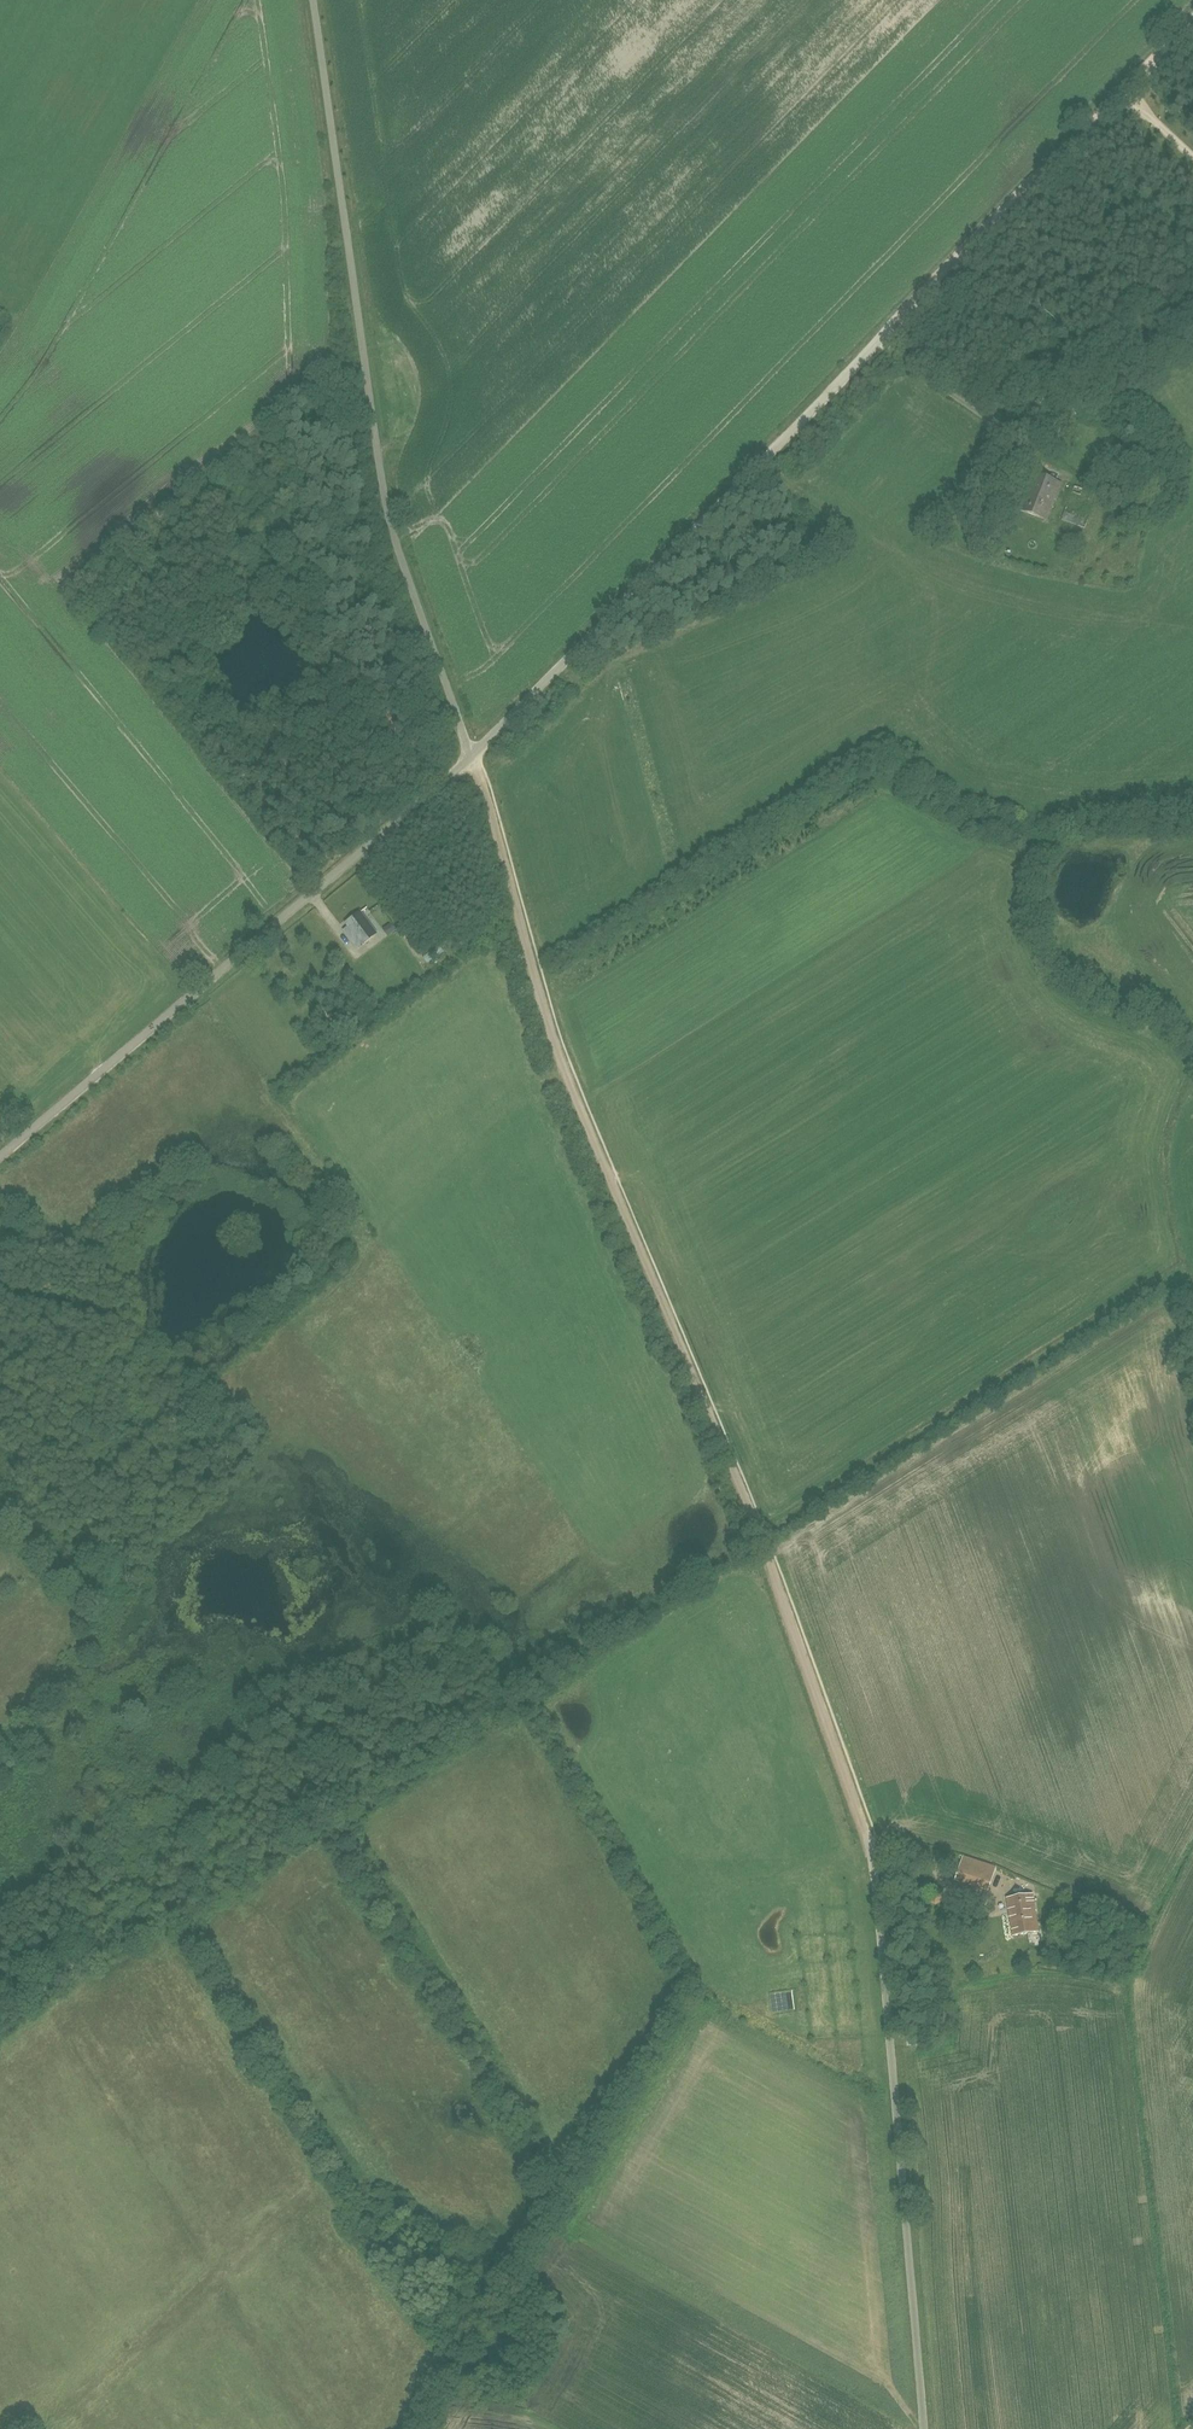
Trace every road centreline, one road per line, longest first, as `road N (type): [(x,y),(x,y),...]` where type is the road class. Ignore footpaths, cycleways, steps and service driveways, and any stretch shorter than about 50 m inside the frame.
road 1 (track): [(474,758),(556,1048),(770,1564),(873,1849)]
road 2 (unclassified): [(474,758),(391,514),(315,0)]
road 3 (unclassified): [(0,1153),(474,758)]
road 4 (unclassified): [(474,758),(889,333)]
road 5 (unclassified): [(922,2428),(873,1849)]
road 6 (track): [(889,333),(1192,20)]
road 7 (track): [(889,333),(1056,472)]

